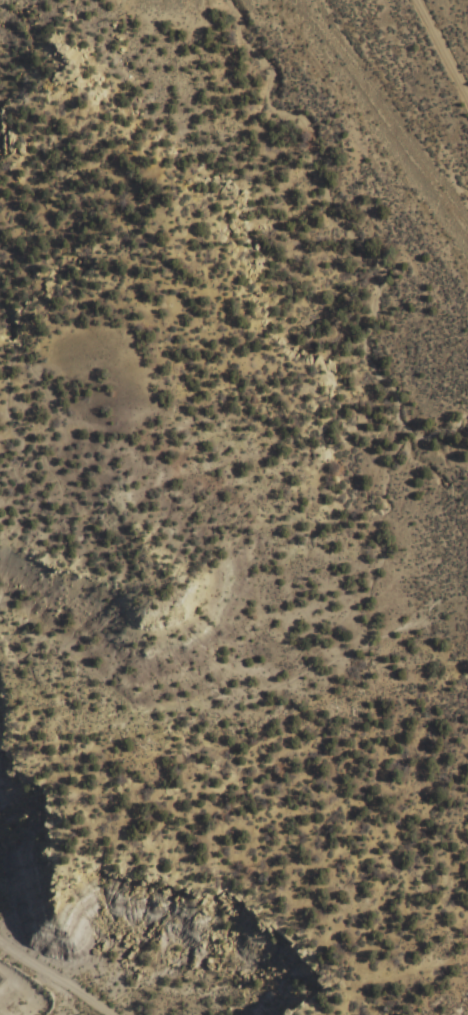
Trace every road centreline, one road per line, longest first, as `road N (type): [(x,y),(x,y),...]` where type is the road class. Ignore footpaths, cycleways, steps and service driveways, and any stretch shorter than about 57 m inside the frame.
road 1 (tertiary): [(467,177),(373,0)]

